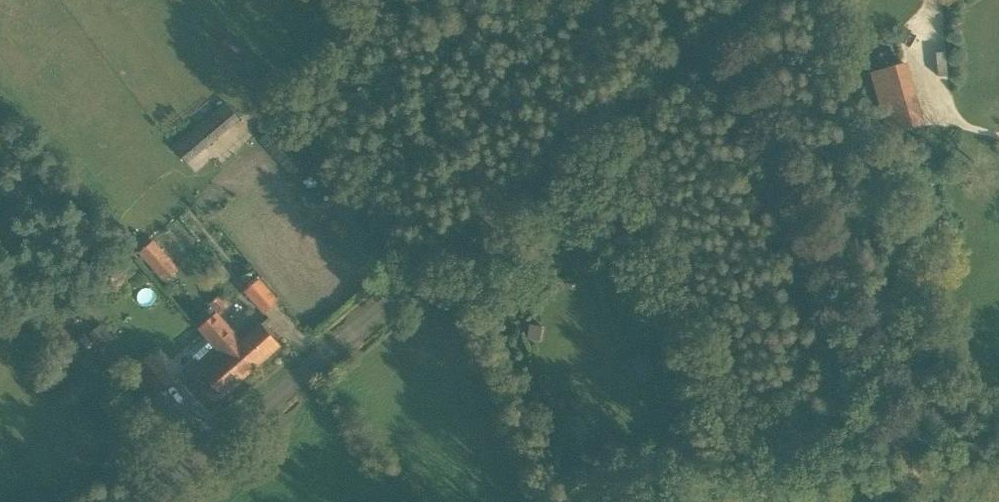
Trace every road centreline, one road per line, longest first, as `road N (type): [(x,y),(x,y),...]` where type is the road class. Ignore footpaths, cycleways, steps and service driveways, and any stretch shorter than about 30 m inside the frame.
road 1 (unclassified): [(149,501),(771,0)]

